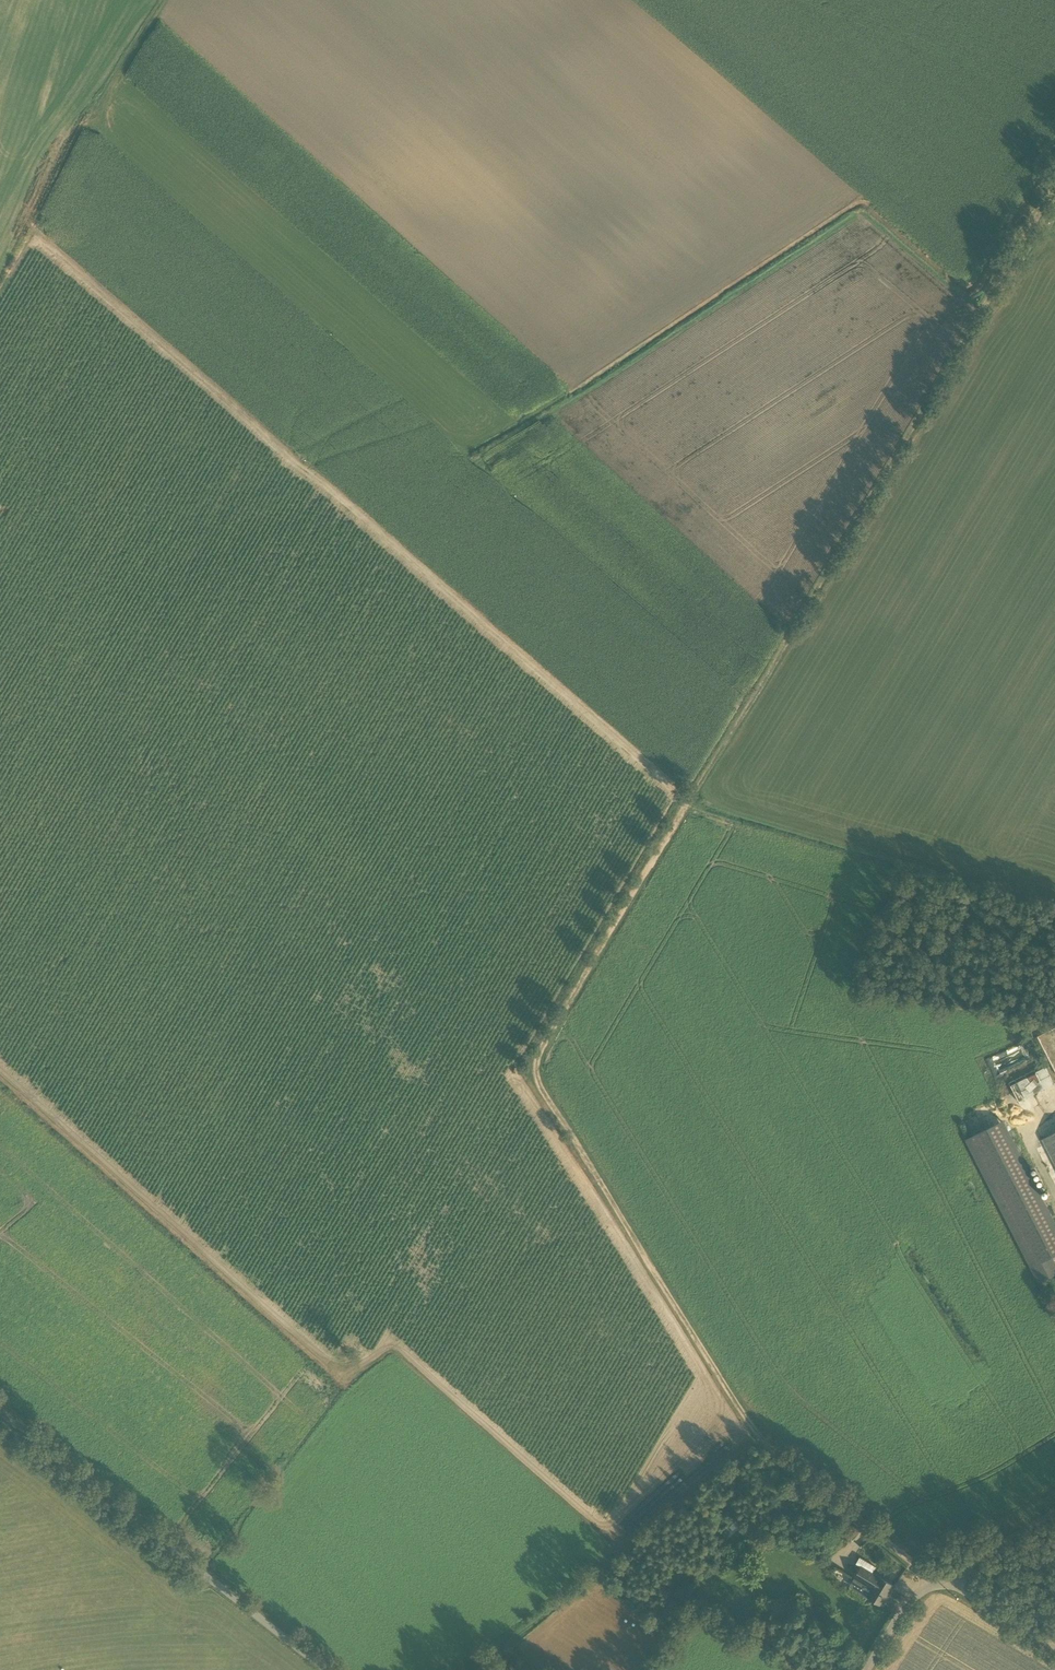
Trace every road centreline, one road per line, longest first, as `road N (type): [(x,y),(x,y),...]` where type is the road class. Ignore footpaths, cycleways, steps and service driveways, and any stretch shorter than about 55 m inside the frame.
road 1 (track): [(1054,169),(925,379),(536,1060),(536,1080),(666,1291),(770,1437),(937,1583)]
road 2 (unclassified): [(0,1409),(329,1669)]
road 3 (track): [(770,1437),(463,1669)]
road 4 (unclassified): [(937,1583),(1054,1508)]
road 5 (track): [(163,0),(93,118)]
road 6 (unclassified): [(937,1583),(1054,1647)]

